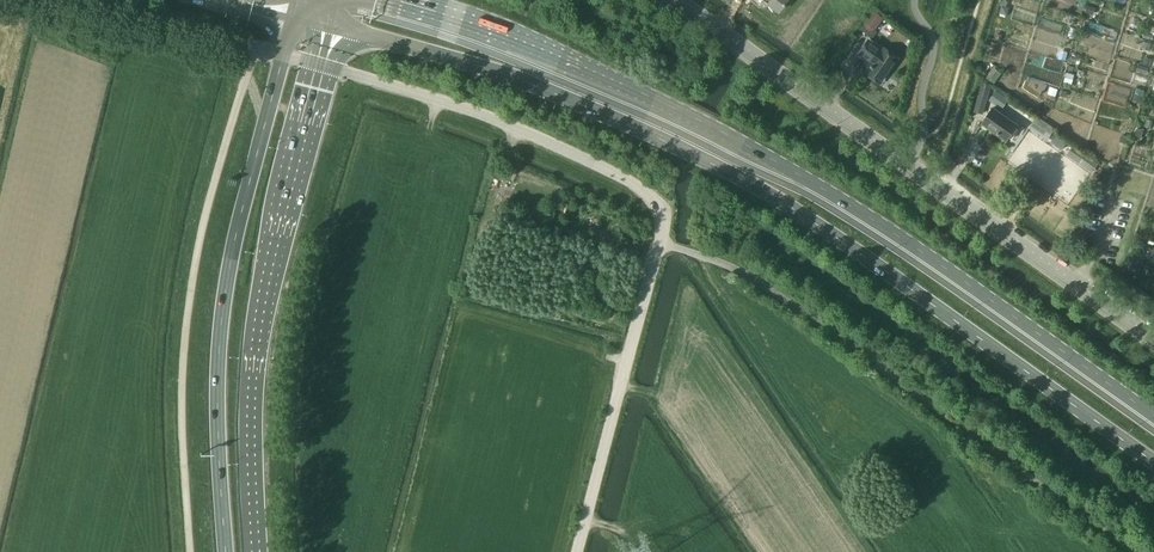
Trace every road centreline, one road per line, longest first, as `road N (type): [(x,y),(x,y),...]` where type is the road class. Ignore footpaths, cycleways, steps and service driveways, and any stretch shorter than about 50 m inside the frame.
road 1 (secondary): [(328,26),(518,79),(711,162),(879,268),(1153,463)]
road 2 (secondary): [(1153,417),(852,208),(722,132),(583,66),(395,0)]
road 3 (unclassified): [(576,551),(659,242),(658,205),(583,159),(484,115),(319,64)]
road 4 (unclassified): [(1153,340),(679,0)]
road 5 (motorway): [(274,92),(221,322),(224,551)]
road 6 (motorway): [(253,551),(257,321),(299,143)]
road 7 (unclassified): [(284,54),(81,0)]

